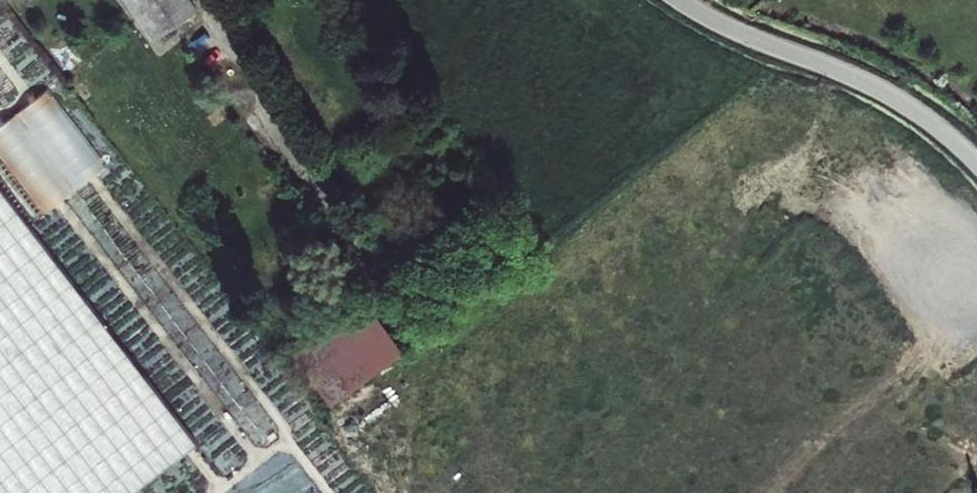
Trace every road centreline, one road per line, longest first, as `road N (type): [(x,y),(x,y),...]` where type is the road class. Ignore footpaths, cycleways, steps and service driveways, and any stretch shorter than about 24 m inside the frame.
road 1 (unclassified): [(682,0),(897,98),(976,163)]

